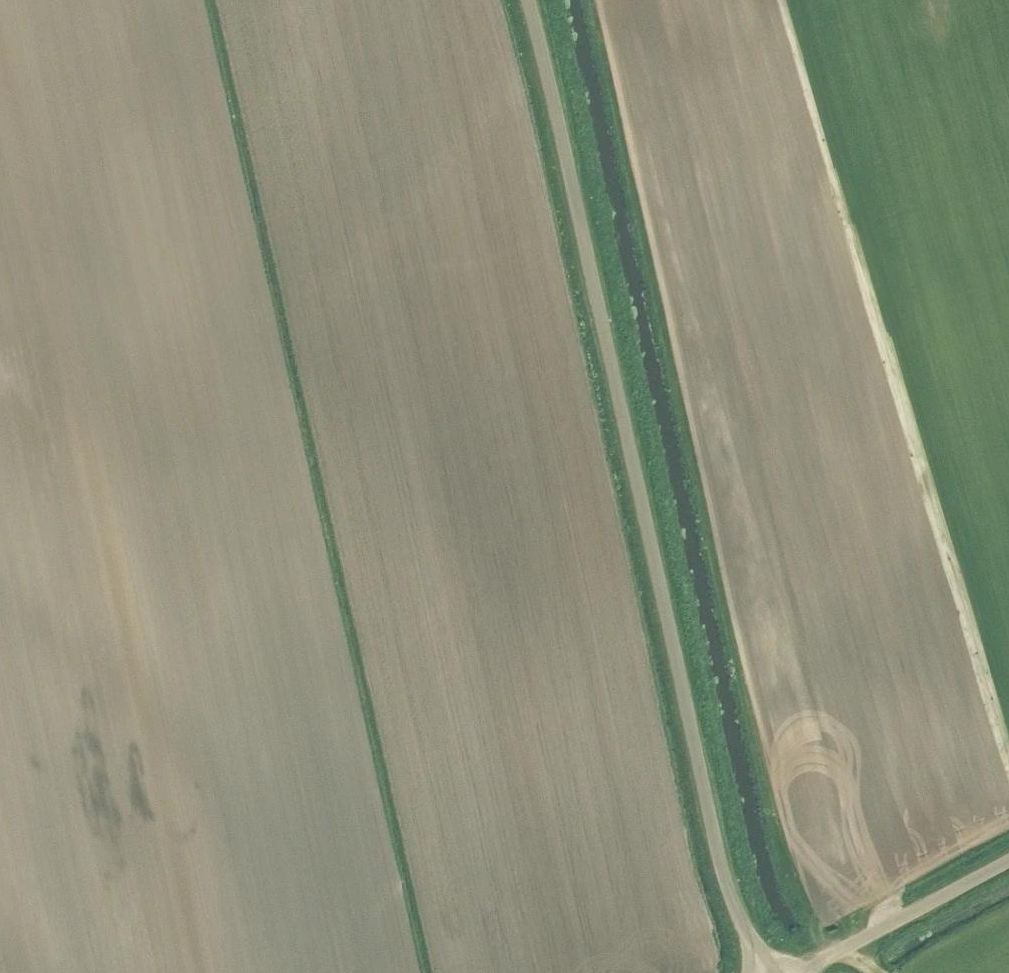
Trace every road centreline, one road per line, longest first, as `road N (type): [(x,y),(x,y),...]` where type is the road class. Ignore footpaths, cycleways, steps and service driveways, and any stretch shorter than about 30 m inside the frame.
road 1 (unclassified): [(777,972),(754,942),(726,878),(526,0)]
road 2 (unclassified): [(795,972),(1008,858)]

